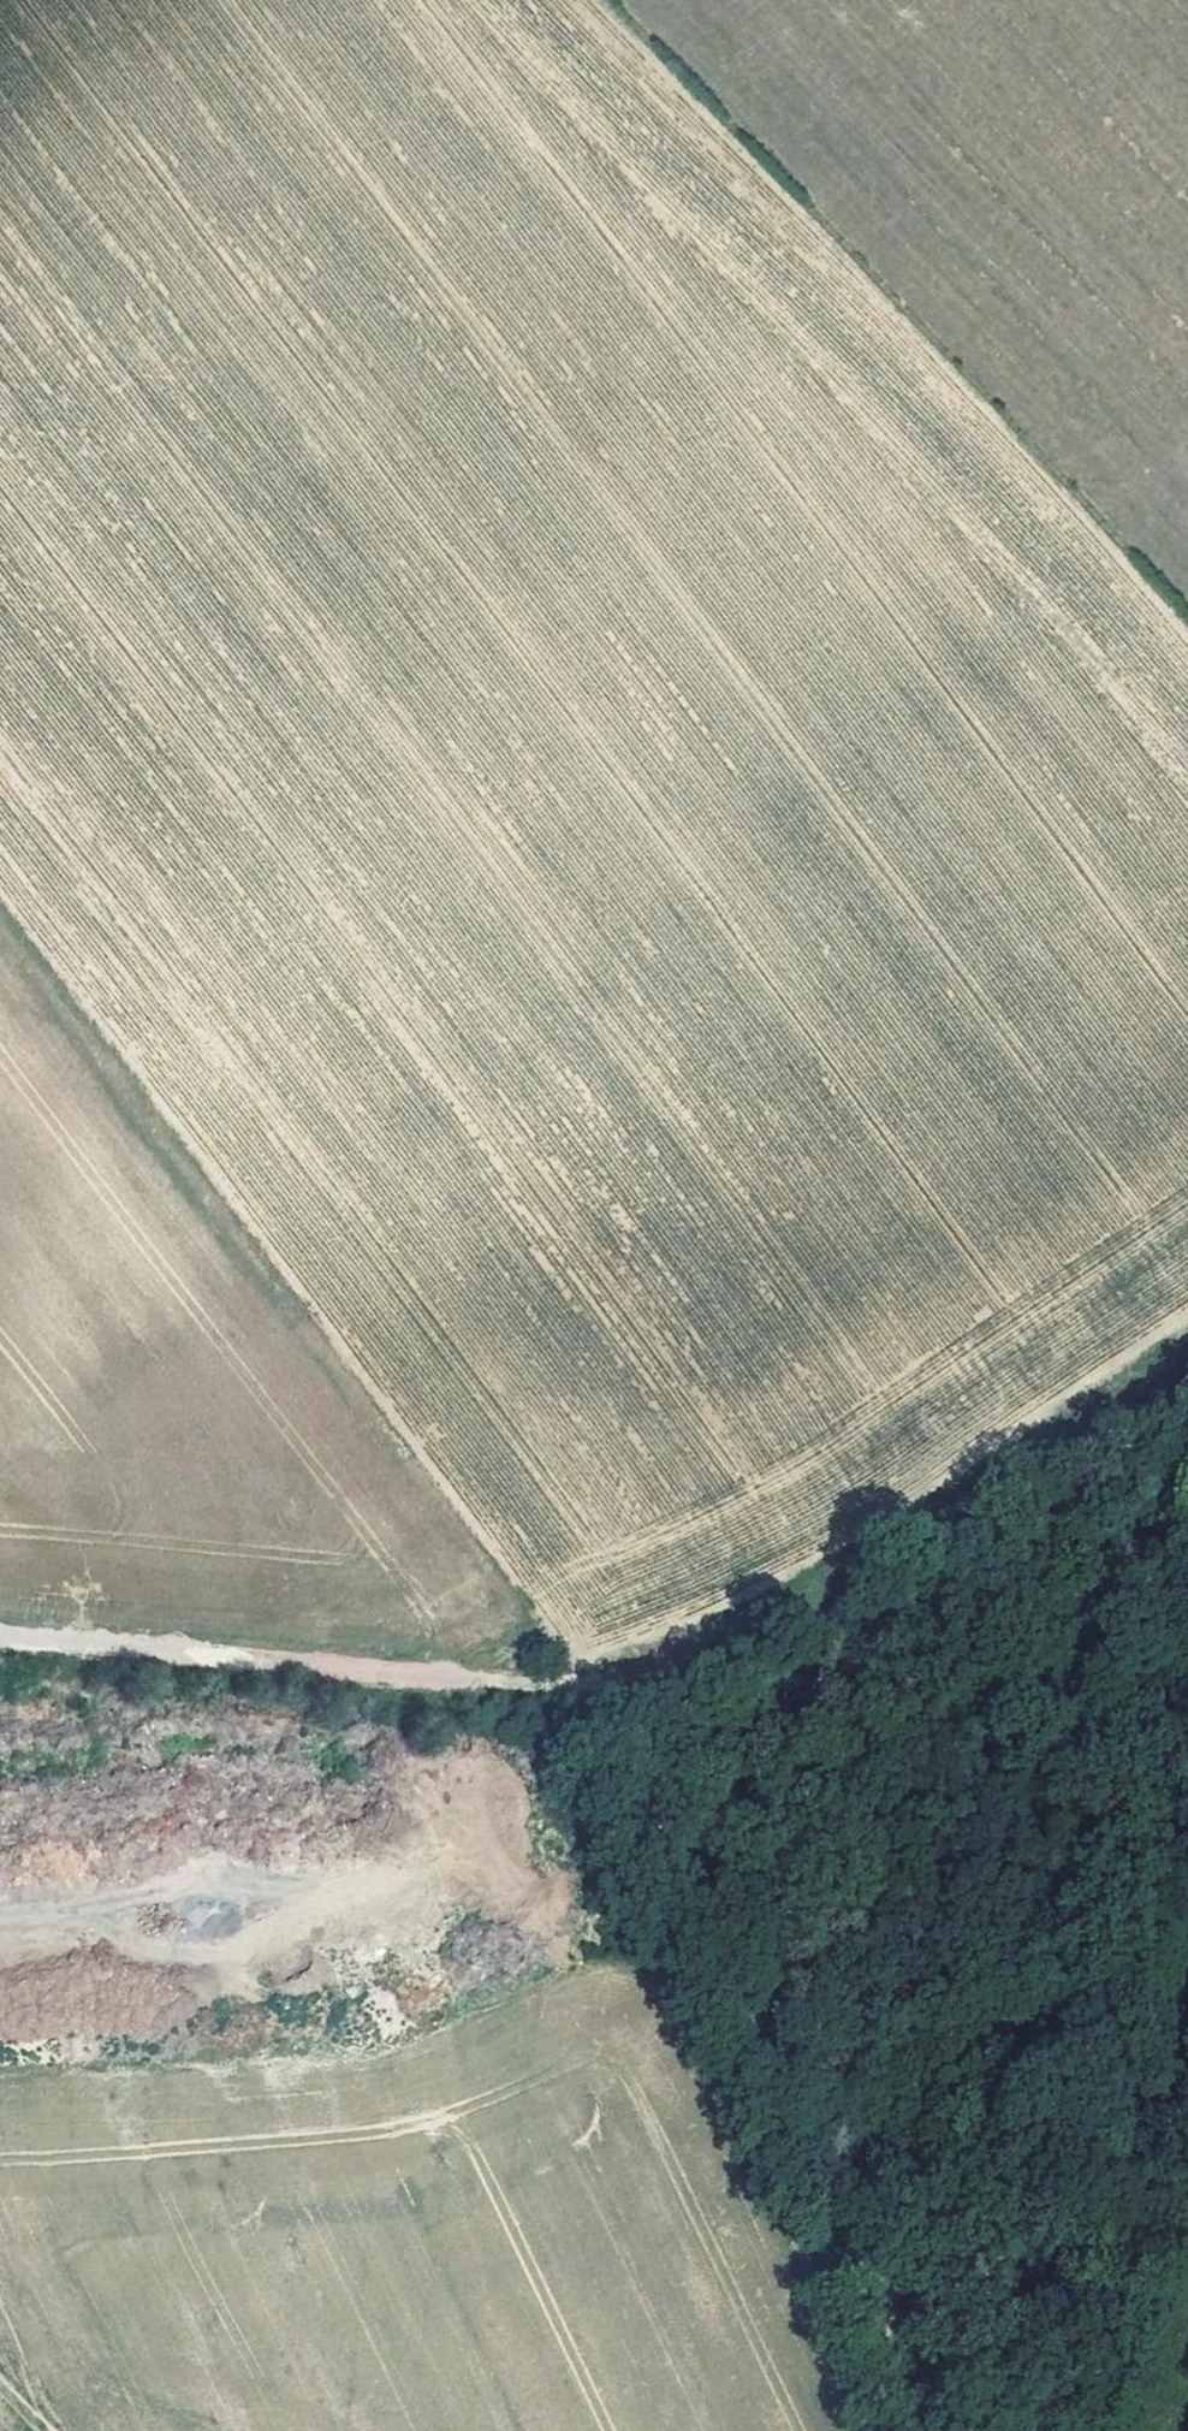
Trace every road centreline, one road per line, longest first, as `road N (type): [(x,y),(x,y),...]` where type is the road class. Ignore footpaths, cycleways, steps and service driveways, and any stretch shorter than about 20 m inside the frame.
road 1 (track): [(0,1645),(596,1714),(667,1745),(1187,1556)]

